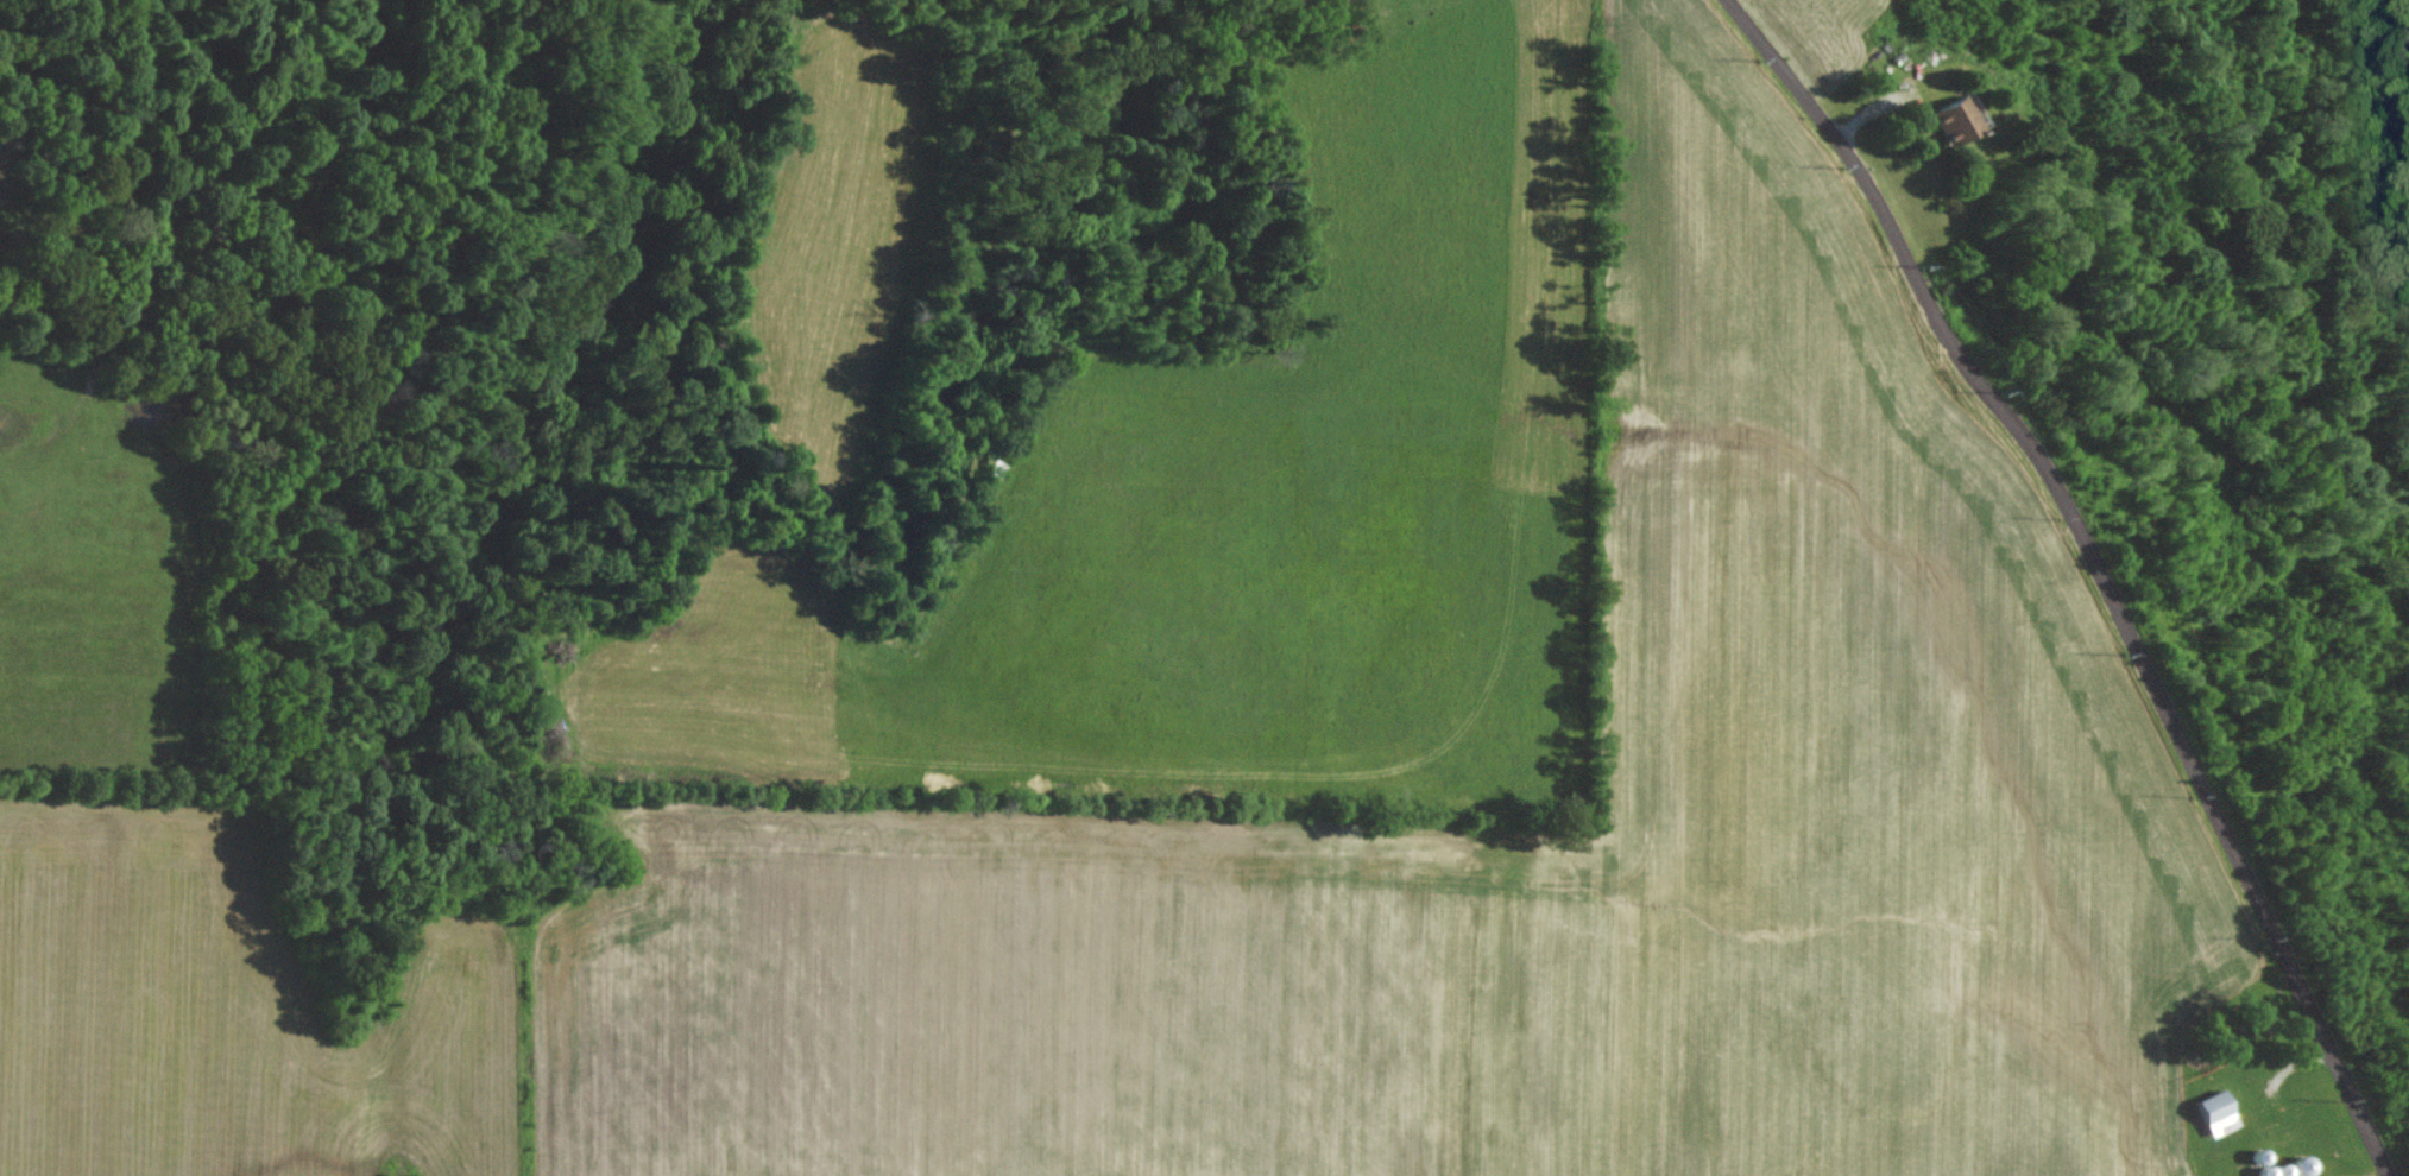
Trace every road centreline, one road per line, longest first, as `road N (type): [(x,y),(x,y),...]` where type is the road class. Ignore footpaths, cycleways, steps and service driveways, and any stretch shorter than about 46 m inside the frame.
road 1 (residential): [(2391,1175),(2043,454),(1955,349),(1841,143),(1728,0)]

